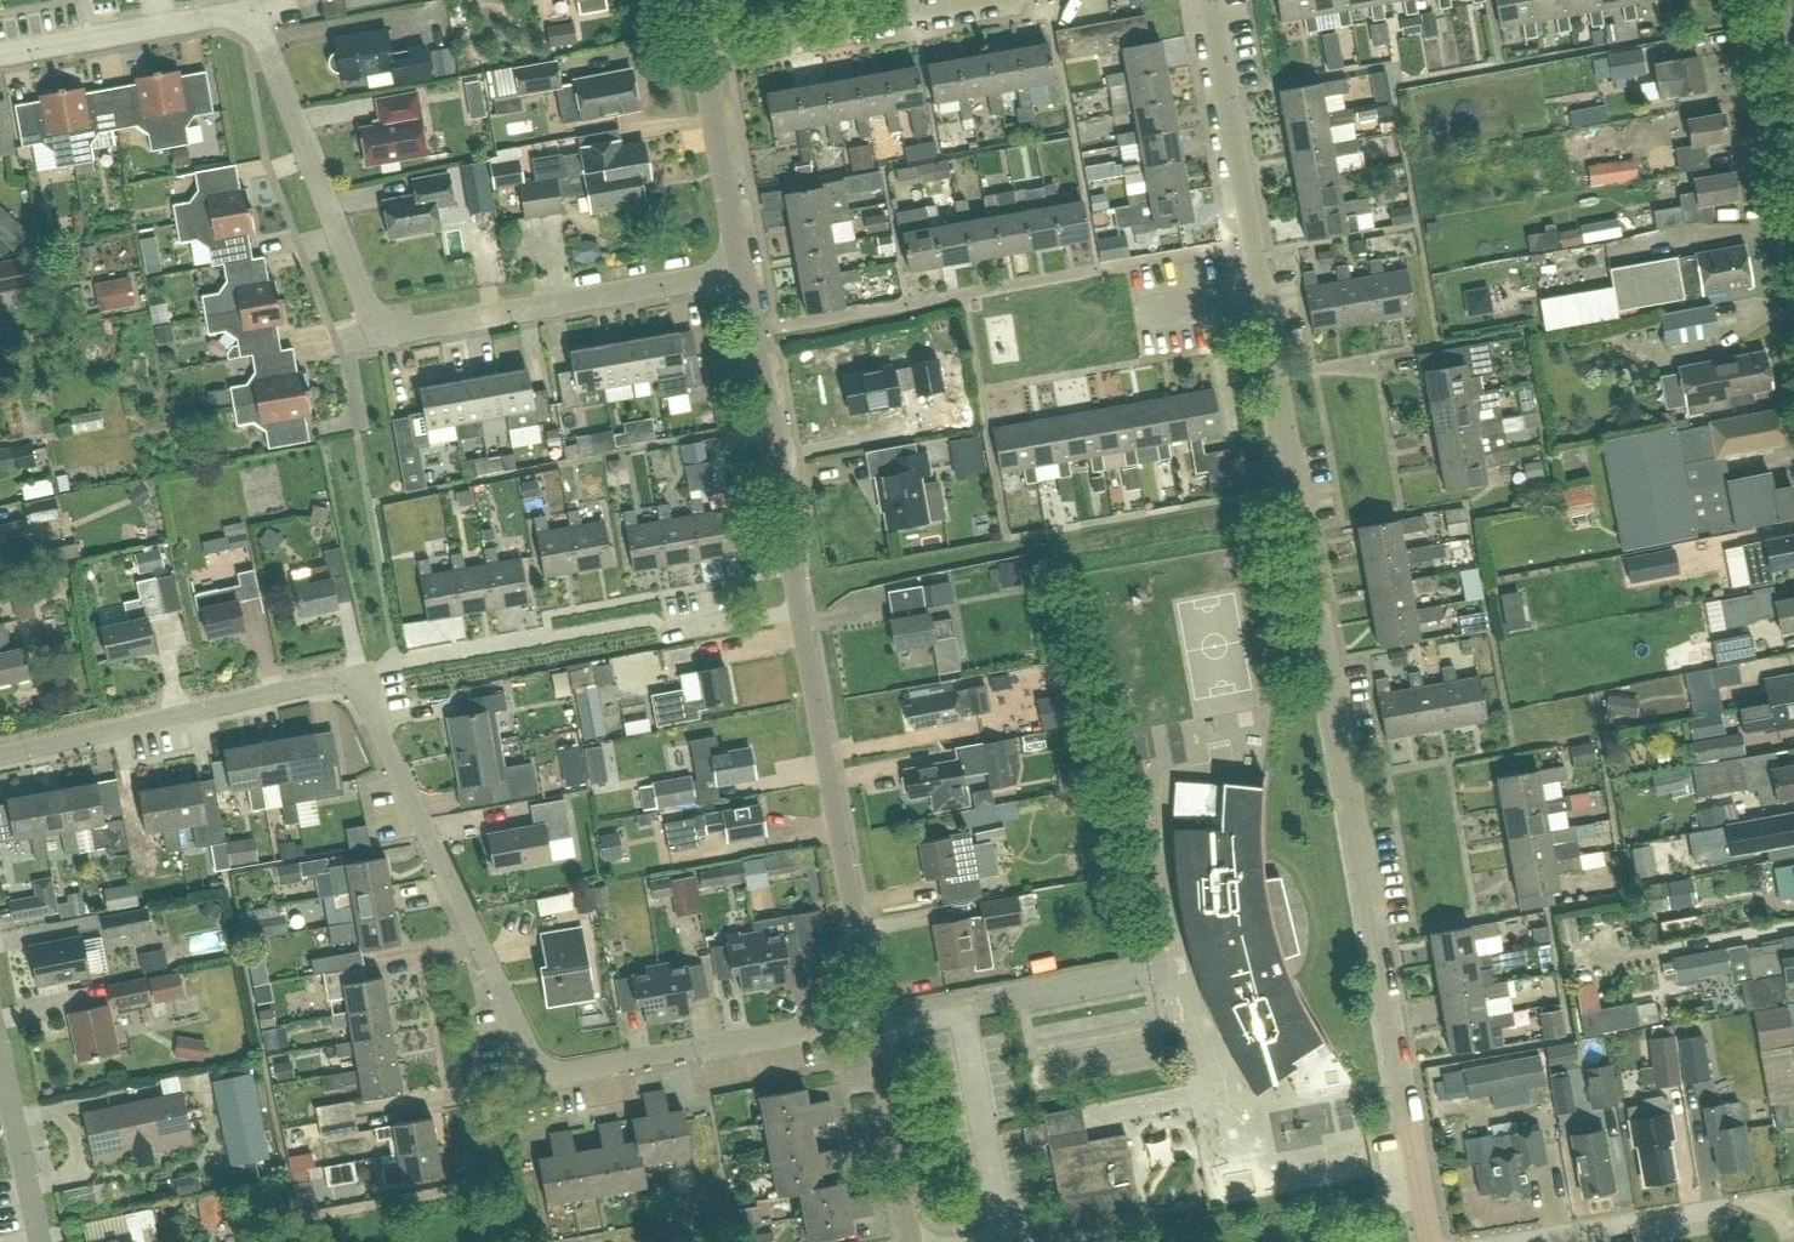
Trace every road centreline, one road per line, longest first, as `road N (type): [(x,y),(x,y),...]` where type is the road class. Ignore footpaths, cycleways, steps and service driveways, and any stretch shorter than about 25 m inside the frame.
road 1 (residential): [(1432,1241),(1251,244)]
road 2 (residential): [(354,679),(538,1066),(570,1071),(872,1015)]
road 3 (residential): [(741,266),(416,328),(385,326),(367,304),(252,12)]
road 4 (residential): [(753,333),(1251,244)]
road 5 (residential): [(354,679),(652,621),(674,632),(798,612)]
road 6 (residential): [(872,1015),(798,612)]
road 7 (residential): [(0,752),(354,679)]
road 8 (residential): [(1787,1241),(1778,1199),(1516,1241)]
road 9 (residential): [(705,50),(984,0)]
road 10 (residential): [(798,612),(753,333)]
road 11 (residential): [(0,54),(252,12)]
road 12 (residential): [(1251,244),(1207,0)]
road 13 (residential): [(911,1241),(872,1015)]
road 14 (residential): [(741,266),(705,50)]
road 15 (unclassified): [(40,1241),(0,1056)]

